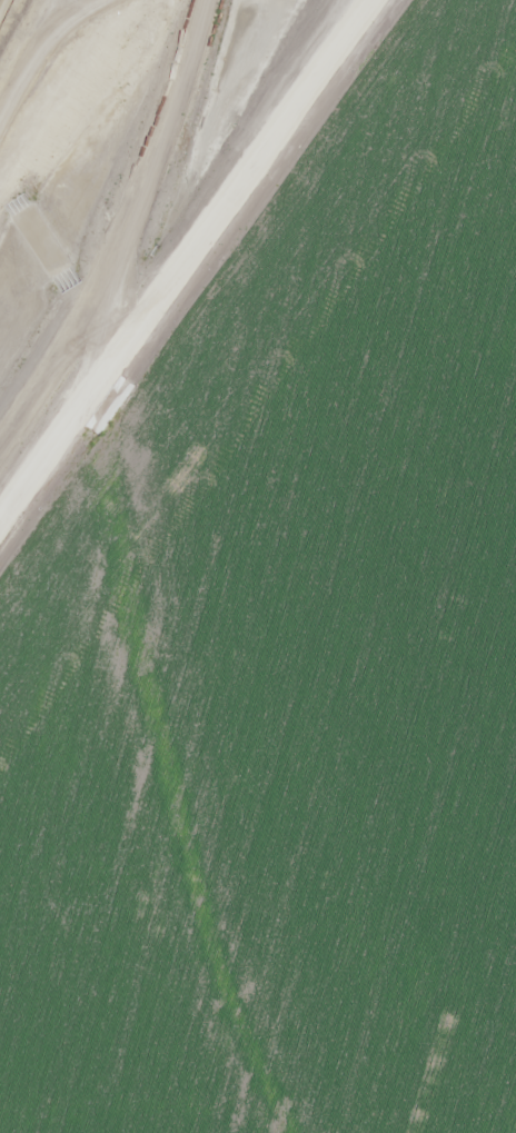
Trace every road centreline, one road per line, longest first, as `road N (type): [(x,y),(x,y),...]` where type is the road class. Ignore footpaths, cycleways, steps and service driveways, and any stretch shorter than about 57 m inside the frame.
road 1 (tertiary): [(0,519),(371,0)]
road 2 (motorway): [(0,438),(101,278),(173,106),(202,0)]
road 3 (motorway): [(0,116),(69,0)]

